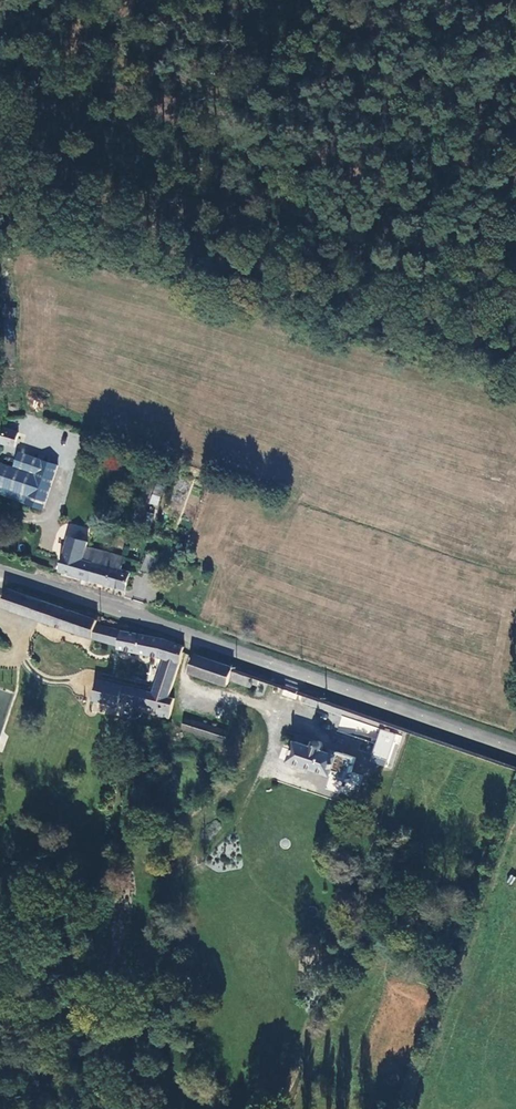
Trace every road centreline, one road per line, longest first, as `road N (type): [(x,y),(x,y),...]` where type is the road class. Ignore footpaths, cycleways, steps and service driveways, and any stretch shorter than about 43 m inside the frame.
road 1 (tertiary): [(515,748),(0,570)]

